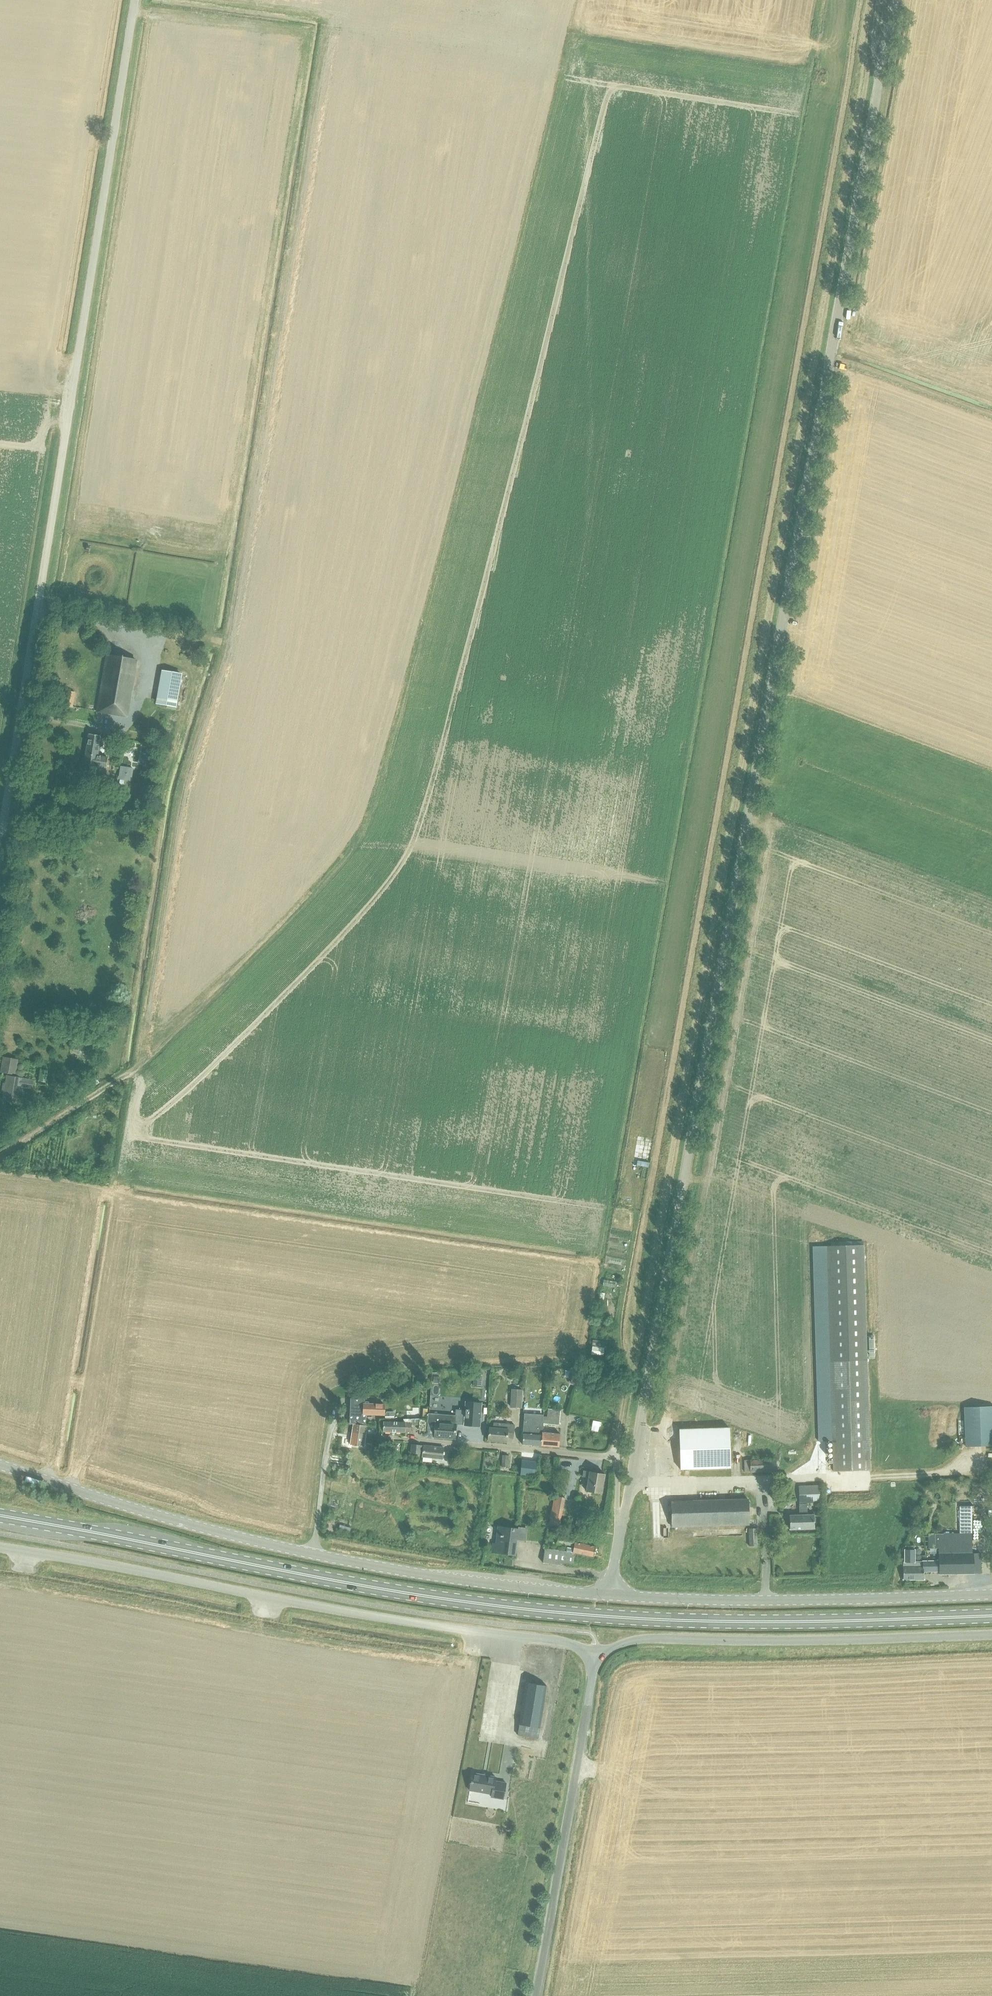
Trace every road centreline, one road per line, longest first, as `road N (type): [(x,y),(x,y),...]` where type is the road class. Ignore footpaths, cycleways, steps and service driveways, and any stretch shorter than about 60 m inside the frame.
road 1 (tertiary): [(619,1539),(894,0)]
road 2 (unclassified): [(0,844),(133,0)]
road 3 (tertiary): [(0,1465),(313,1554),(609,1595)]
road 4 (primary): [(605,1616),(378,1589),(0,1516)]
road 5 (unclassified): [(0,1548),(425,1626),(561,1642),(598,1656)]
road 6 (unclassified): [(598,1656),(654,1639),(991,1635)]
road 7 (primary): [(605,1616),(991,1616)]
road 8 (tertiary): [(609,1595),(991,1595)]
road 9 (unclassified): [(536,1995),(598,1656)]
road 10 (residential): [(619,1539),(610,1457),(377,1436)]

